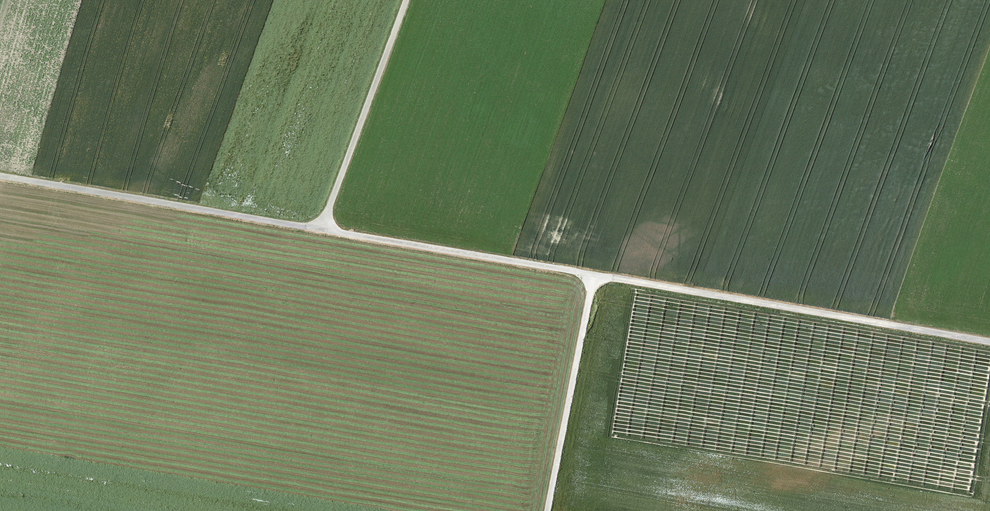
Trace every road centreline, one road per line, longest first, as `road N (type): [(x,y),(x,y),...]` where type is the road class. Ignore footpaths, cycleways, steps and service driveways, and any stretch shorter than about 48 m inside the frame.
road 1 (track): [(546,510),(592,277),(0,176)]
road 2 (track): [(989,340),(592,277)]
road 3 (track): [(325,231),(409,0)]

